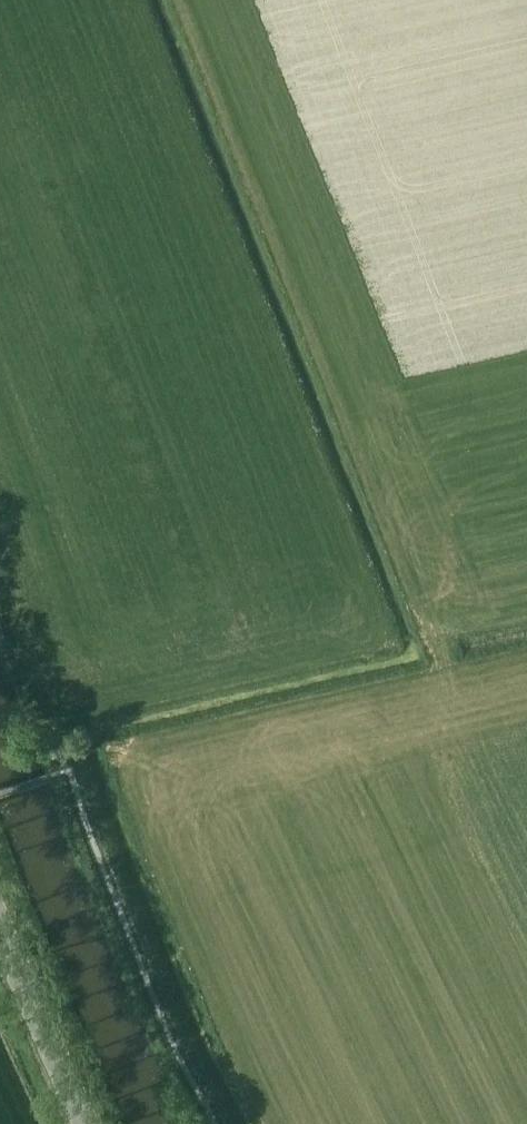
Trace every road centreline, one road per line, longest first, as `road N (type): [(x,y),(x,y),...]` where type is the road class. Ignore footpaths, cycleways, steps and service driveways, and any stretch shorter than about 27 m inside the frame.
road 1 (secondary): [(84,1123),(0,932)]

